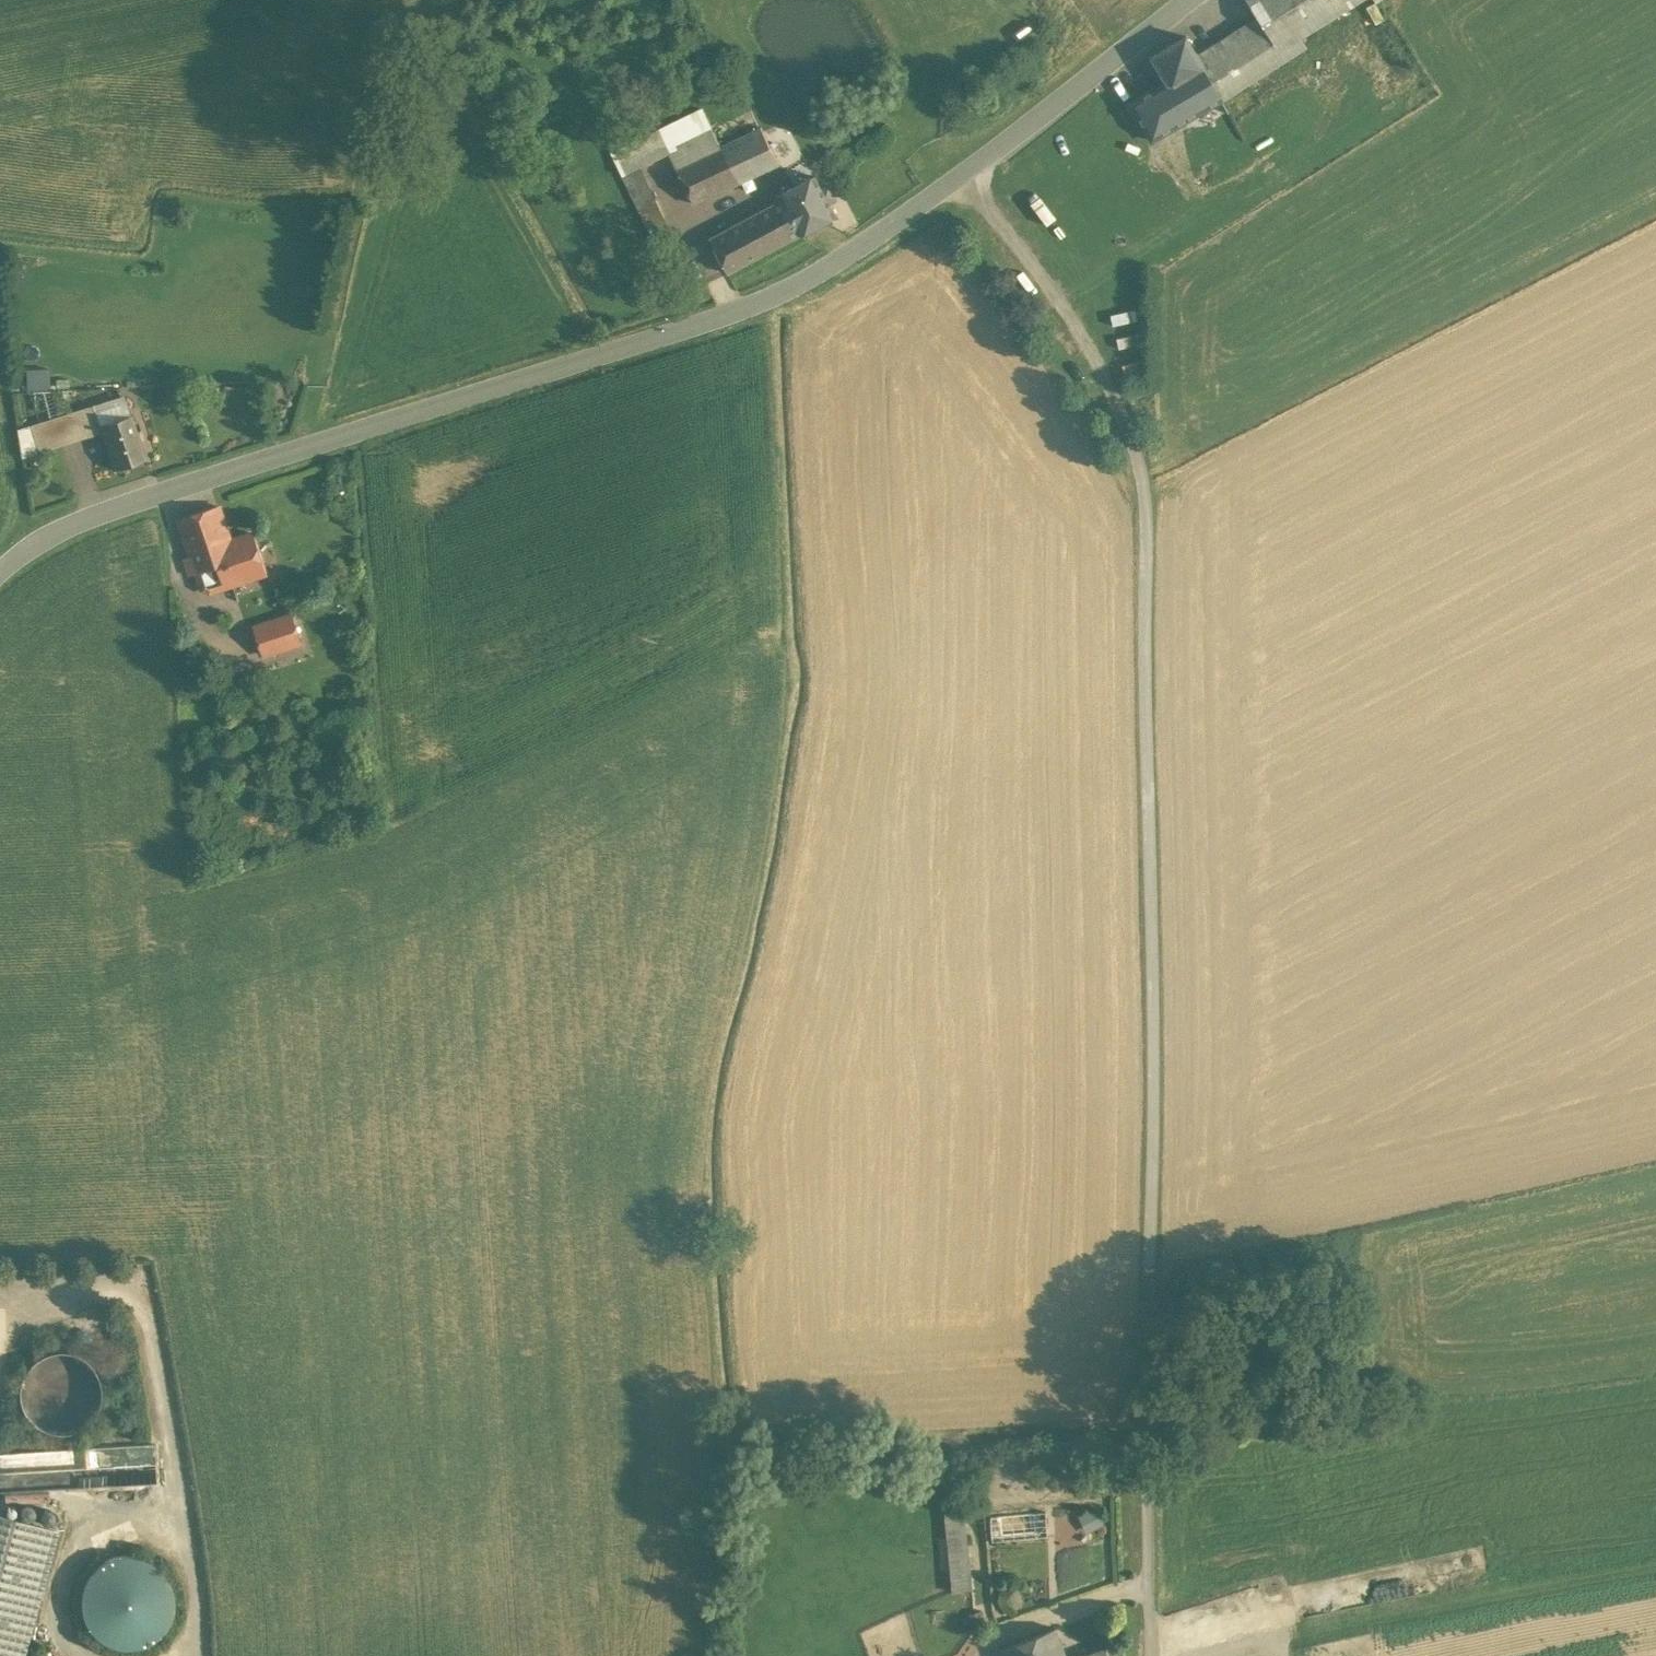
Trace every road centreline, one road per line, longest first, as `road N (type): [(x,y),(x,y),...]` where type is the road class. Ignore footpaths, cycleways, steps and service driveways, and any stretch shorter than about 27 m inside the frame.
road 1 (tertiary): [(1192,0),(803,286),(38,532),(0,570)]

